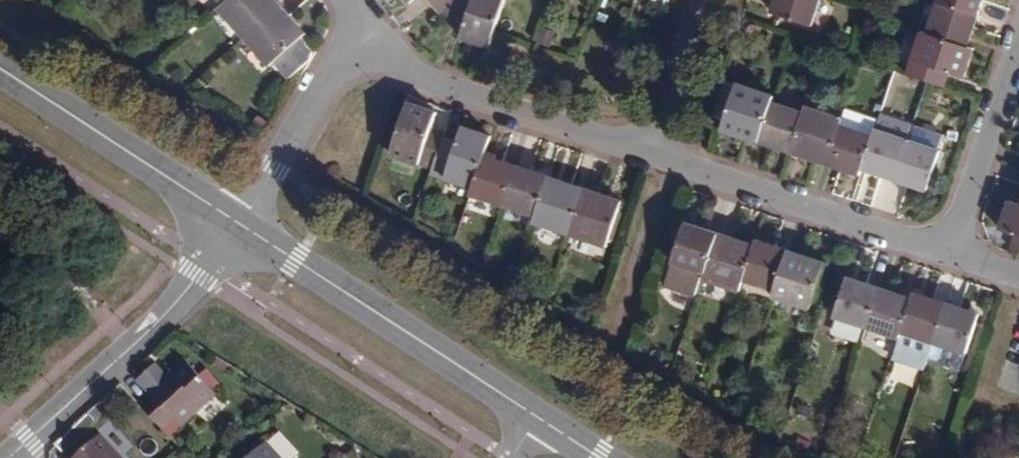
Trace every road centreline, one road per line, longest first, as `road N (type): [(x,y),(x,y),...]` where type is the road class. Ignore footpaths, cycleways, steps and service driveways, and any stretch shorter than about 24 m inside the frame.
road 1 (tertiary): [(528,418),(242,232)]
road 2 (residential): [(356,48),(405,77),(652,156)]
road 3 (residential): [(10,445),(242,232)]
road 4 (residential): [(652,156),(945,250)]
road 5 (tertiary): [(242,232),(0,75)]
road 6 (residential): [(945,250),(1018,34)]
road 7 (residential): [(356,48),(242,232)]
road 8 (residential): [(652,156),(696,0)]

